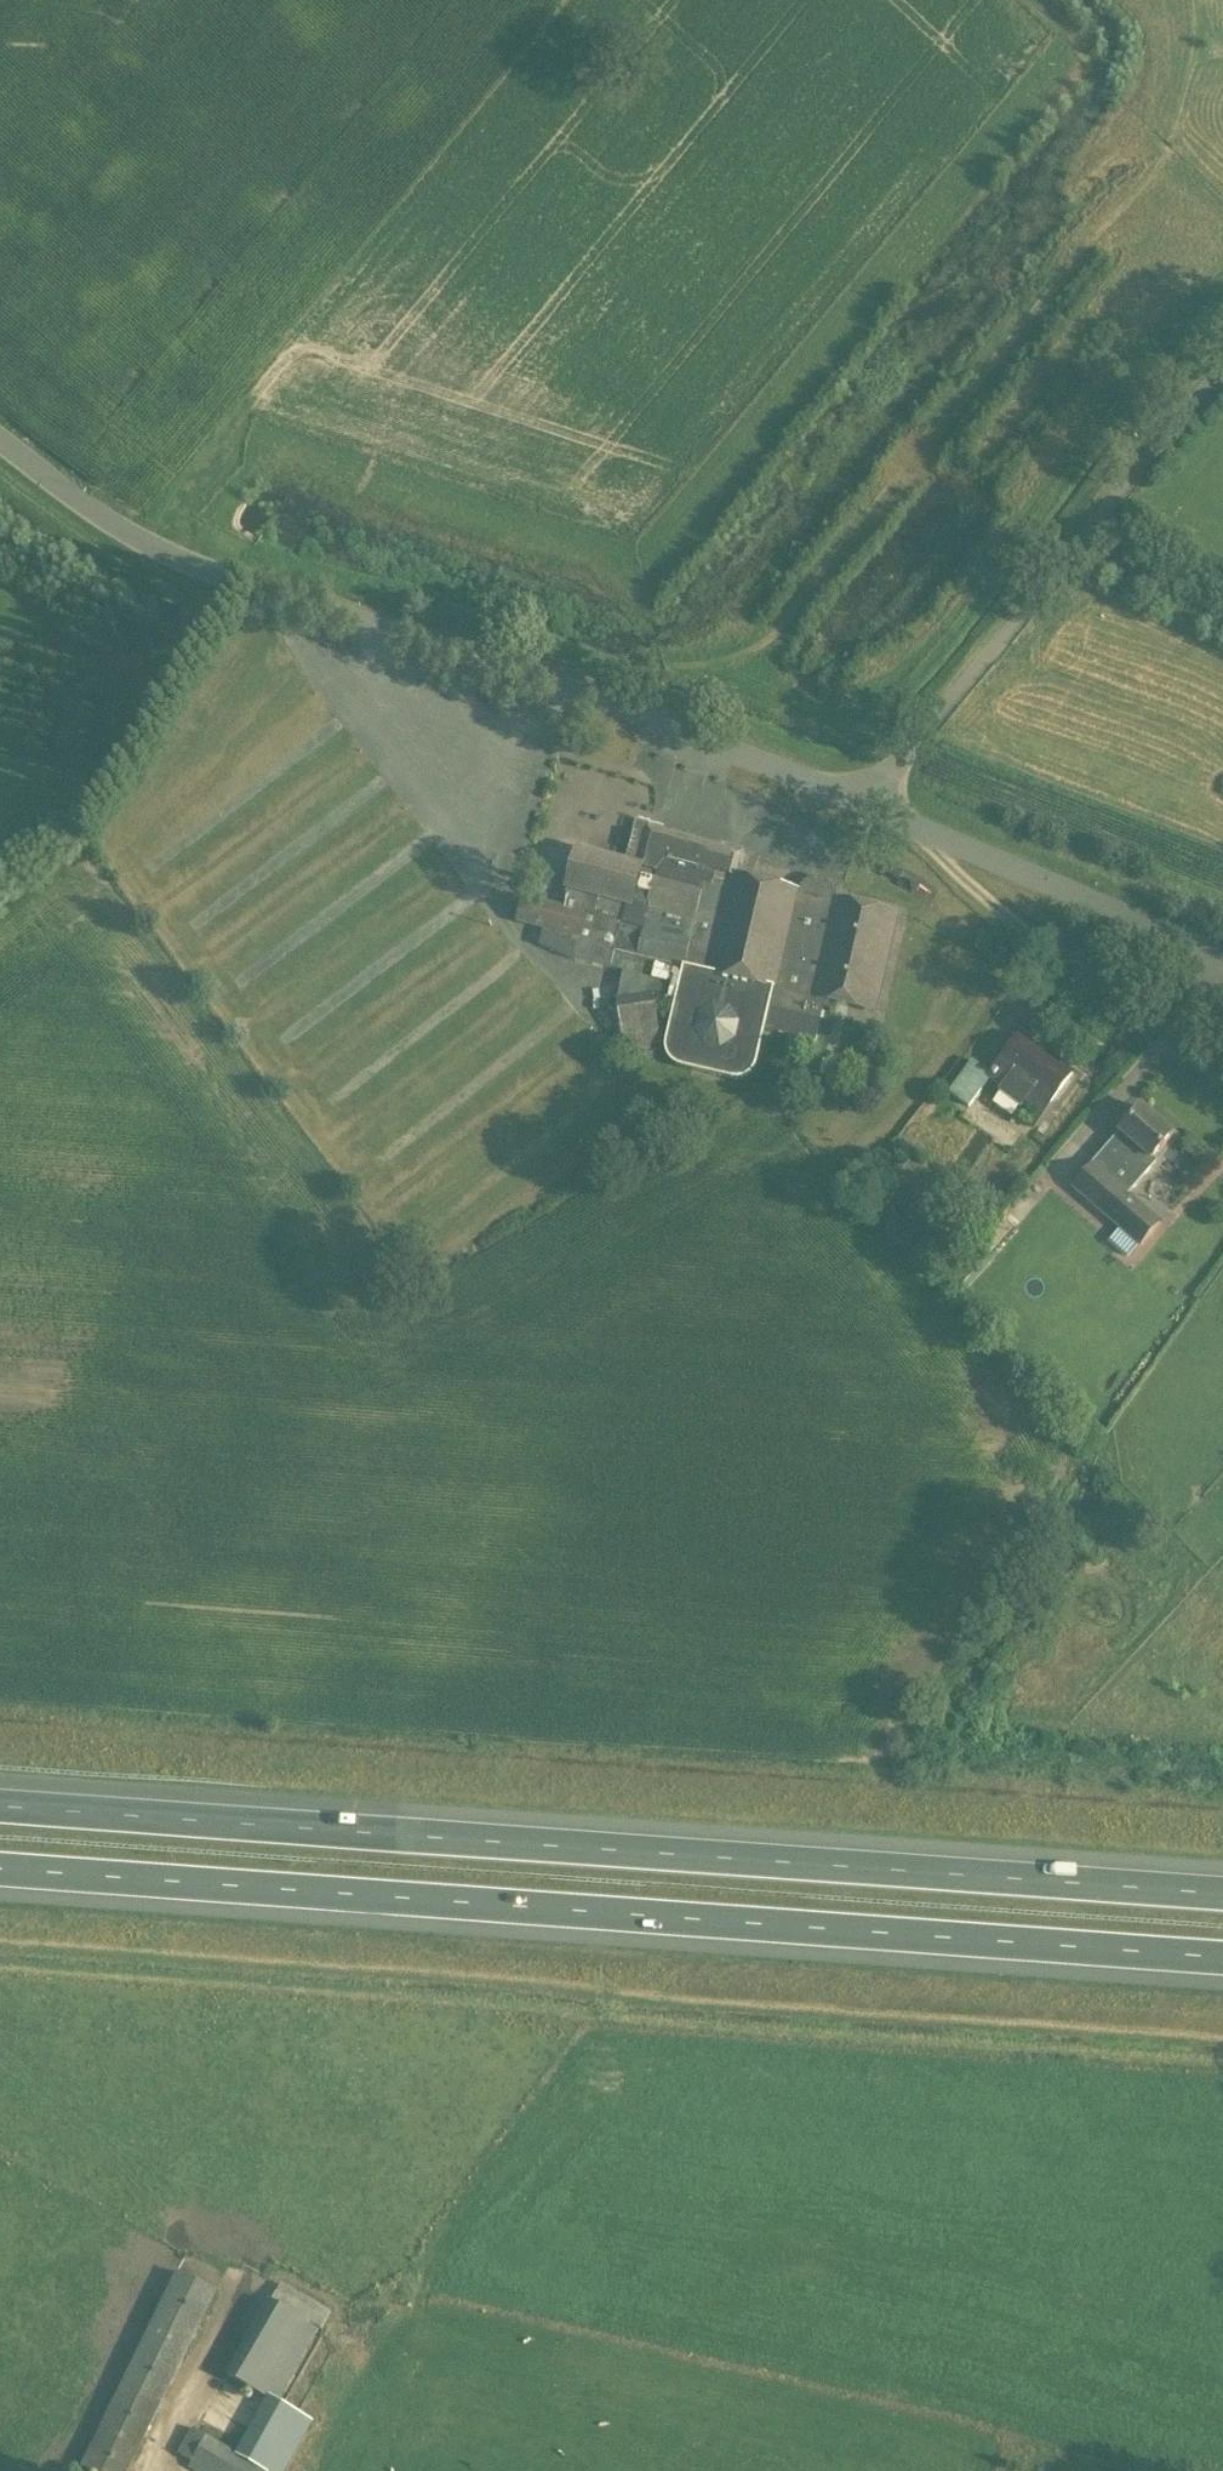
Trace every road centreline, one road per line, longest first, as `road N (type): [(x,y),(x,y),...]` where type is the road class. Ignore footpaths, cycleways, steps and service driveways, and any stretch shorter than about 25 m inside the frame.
road 1 (motorway): [(0,1869),(1222,1957)]
road 2 (motorway): [(1222,1898),(0,1812)]
road 3 (unclassified): [(869,806),(639,713),(168,556),(102,518),(0,441)]
road 4 (unclassified): [(869,806),(1222,374)]
road 5 (unclassified): [(1222,956),(869,806)]
road 6 (track): [(916,826),(985,900),(1056,955)]
road 7 (unclassified): [(1172,1039),(1056,955)]

